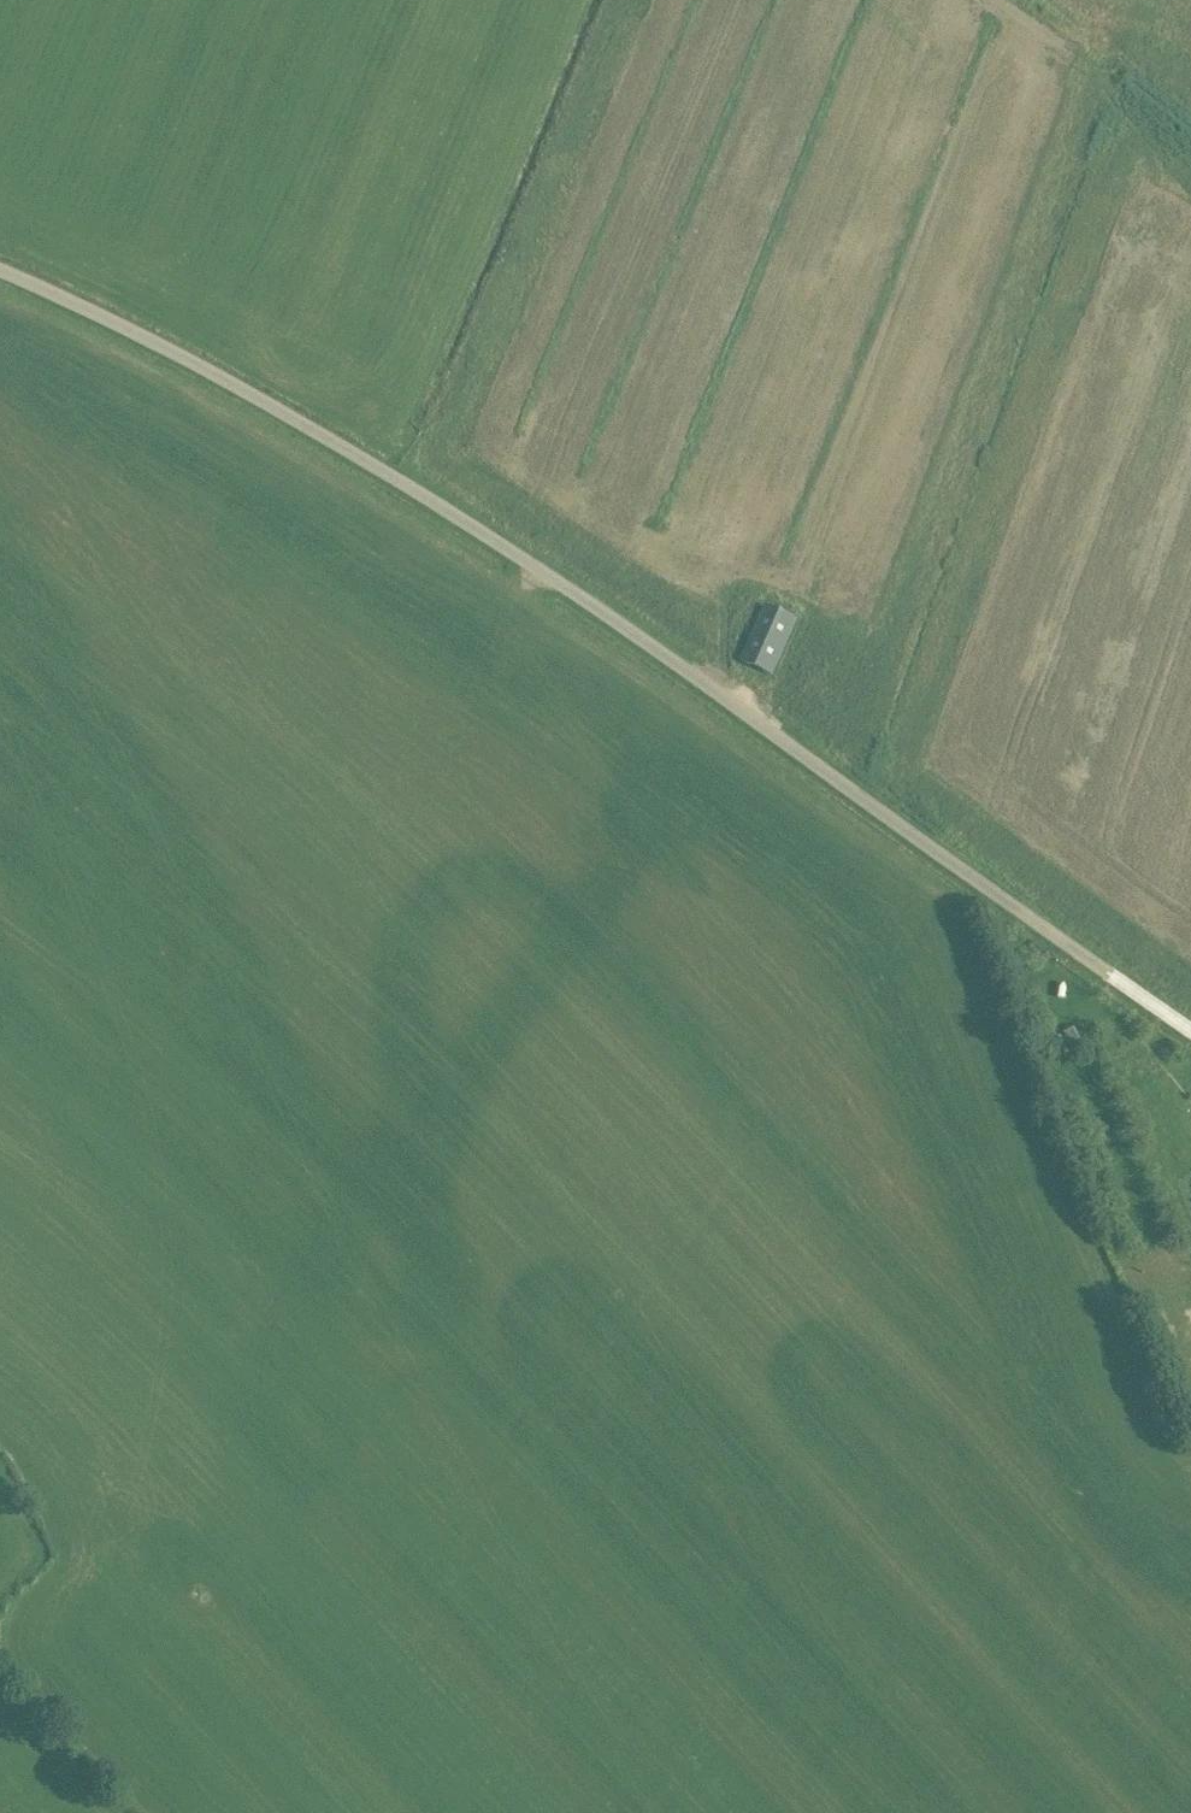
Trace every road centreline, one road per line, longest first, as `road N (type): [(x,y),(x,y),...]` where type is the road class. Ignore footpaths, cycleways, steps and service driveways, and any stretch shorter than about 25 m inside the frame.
road 1 (unclassified): [(1190,1031),(439,504),(188,358),(0,269)]

